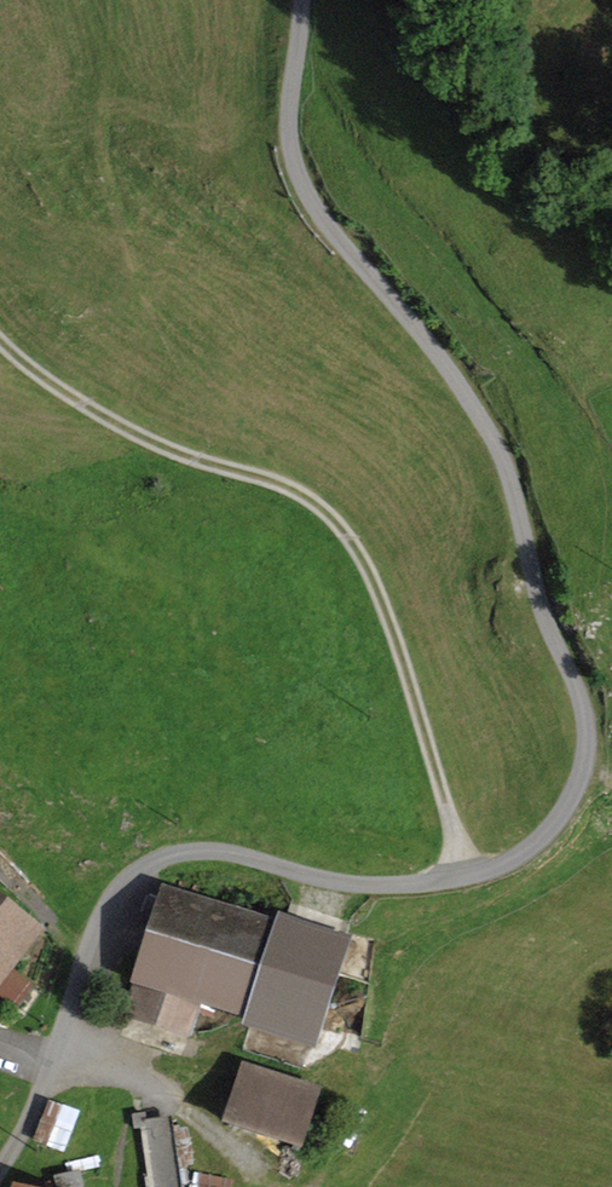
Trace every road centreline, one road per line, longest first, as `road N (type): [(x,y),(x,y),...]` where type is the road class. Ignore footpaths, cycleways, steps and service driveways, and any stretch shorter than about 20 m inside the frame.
road 1 (unclassified): [(0,1168),(35,1101),(97,924),(134,871),(201,850),(360,884),(467,876),(502,863),(550,828),(584,754),(579,697),(546,623),(499,453),(454,379),(321,218),(294,174),(289,118),(302,0)]
road 2 (track): [(0,344),(142,449),(330,516),(383,601),(467,876)]

